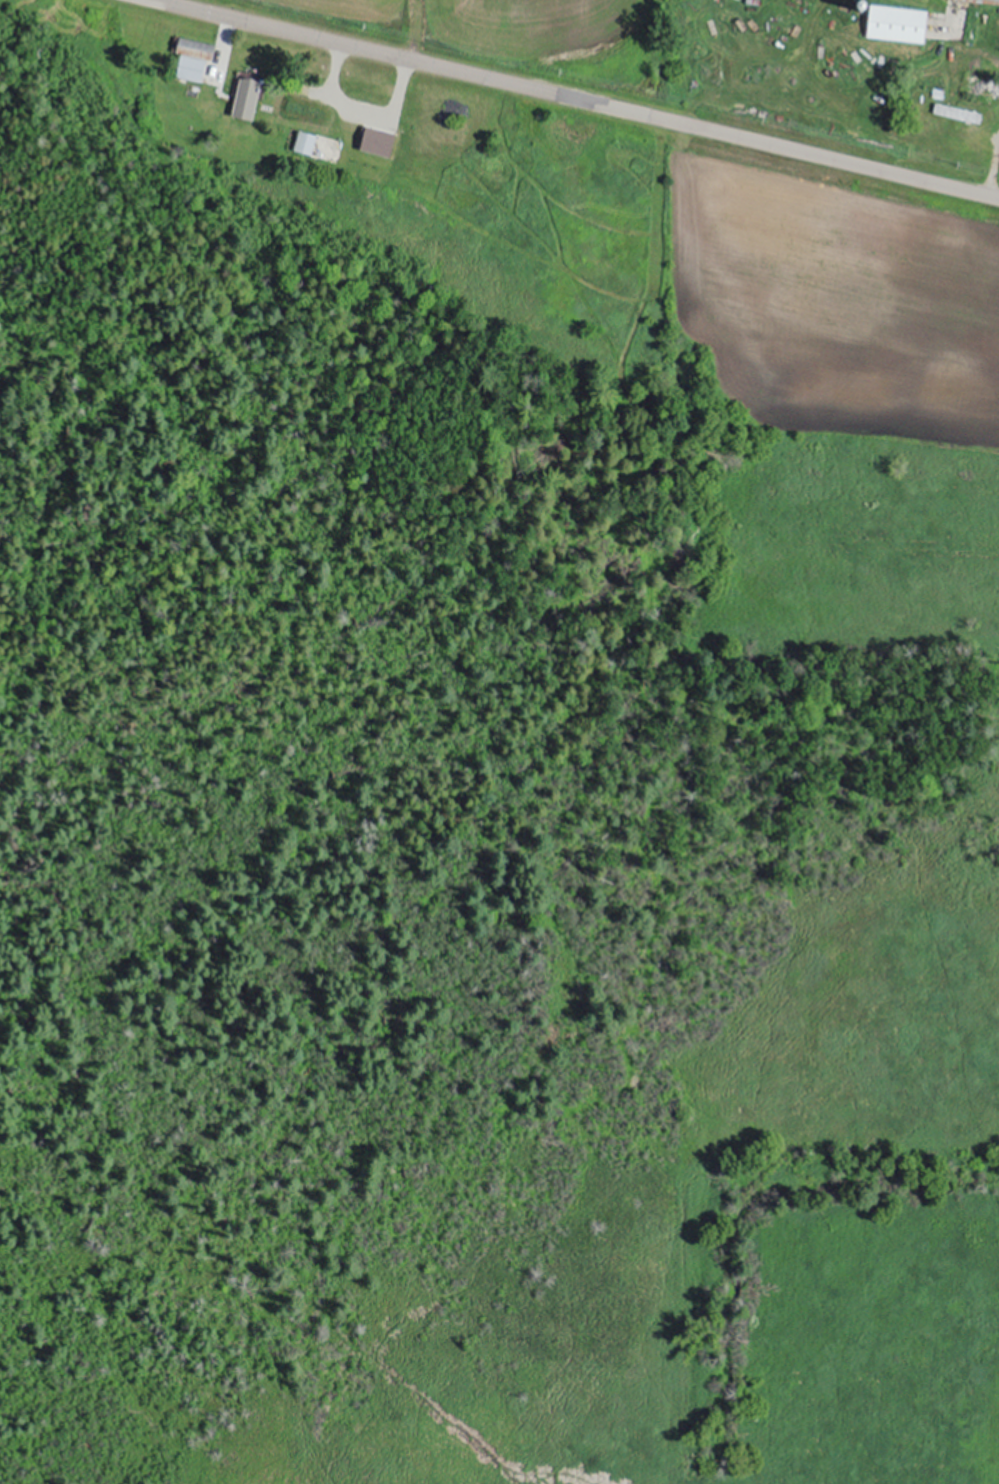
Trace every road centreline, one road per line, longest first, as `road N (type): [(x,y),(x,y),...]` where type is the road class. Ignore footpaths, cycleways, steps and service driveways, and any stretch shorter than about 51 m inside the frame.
road 1 (residential): [(998,202),(131,0)]

